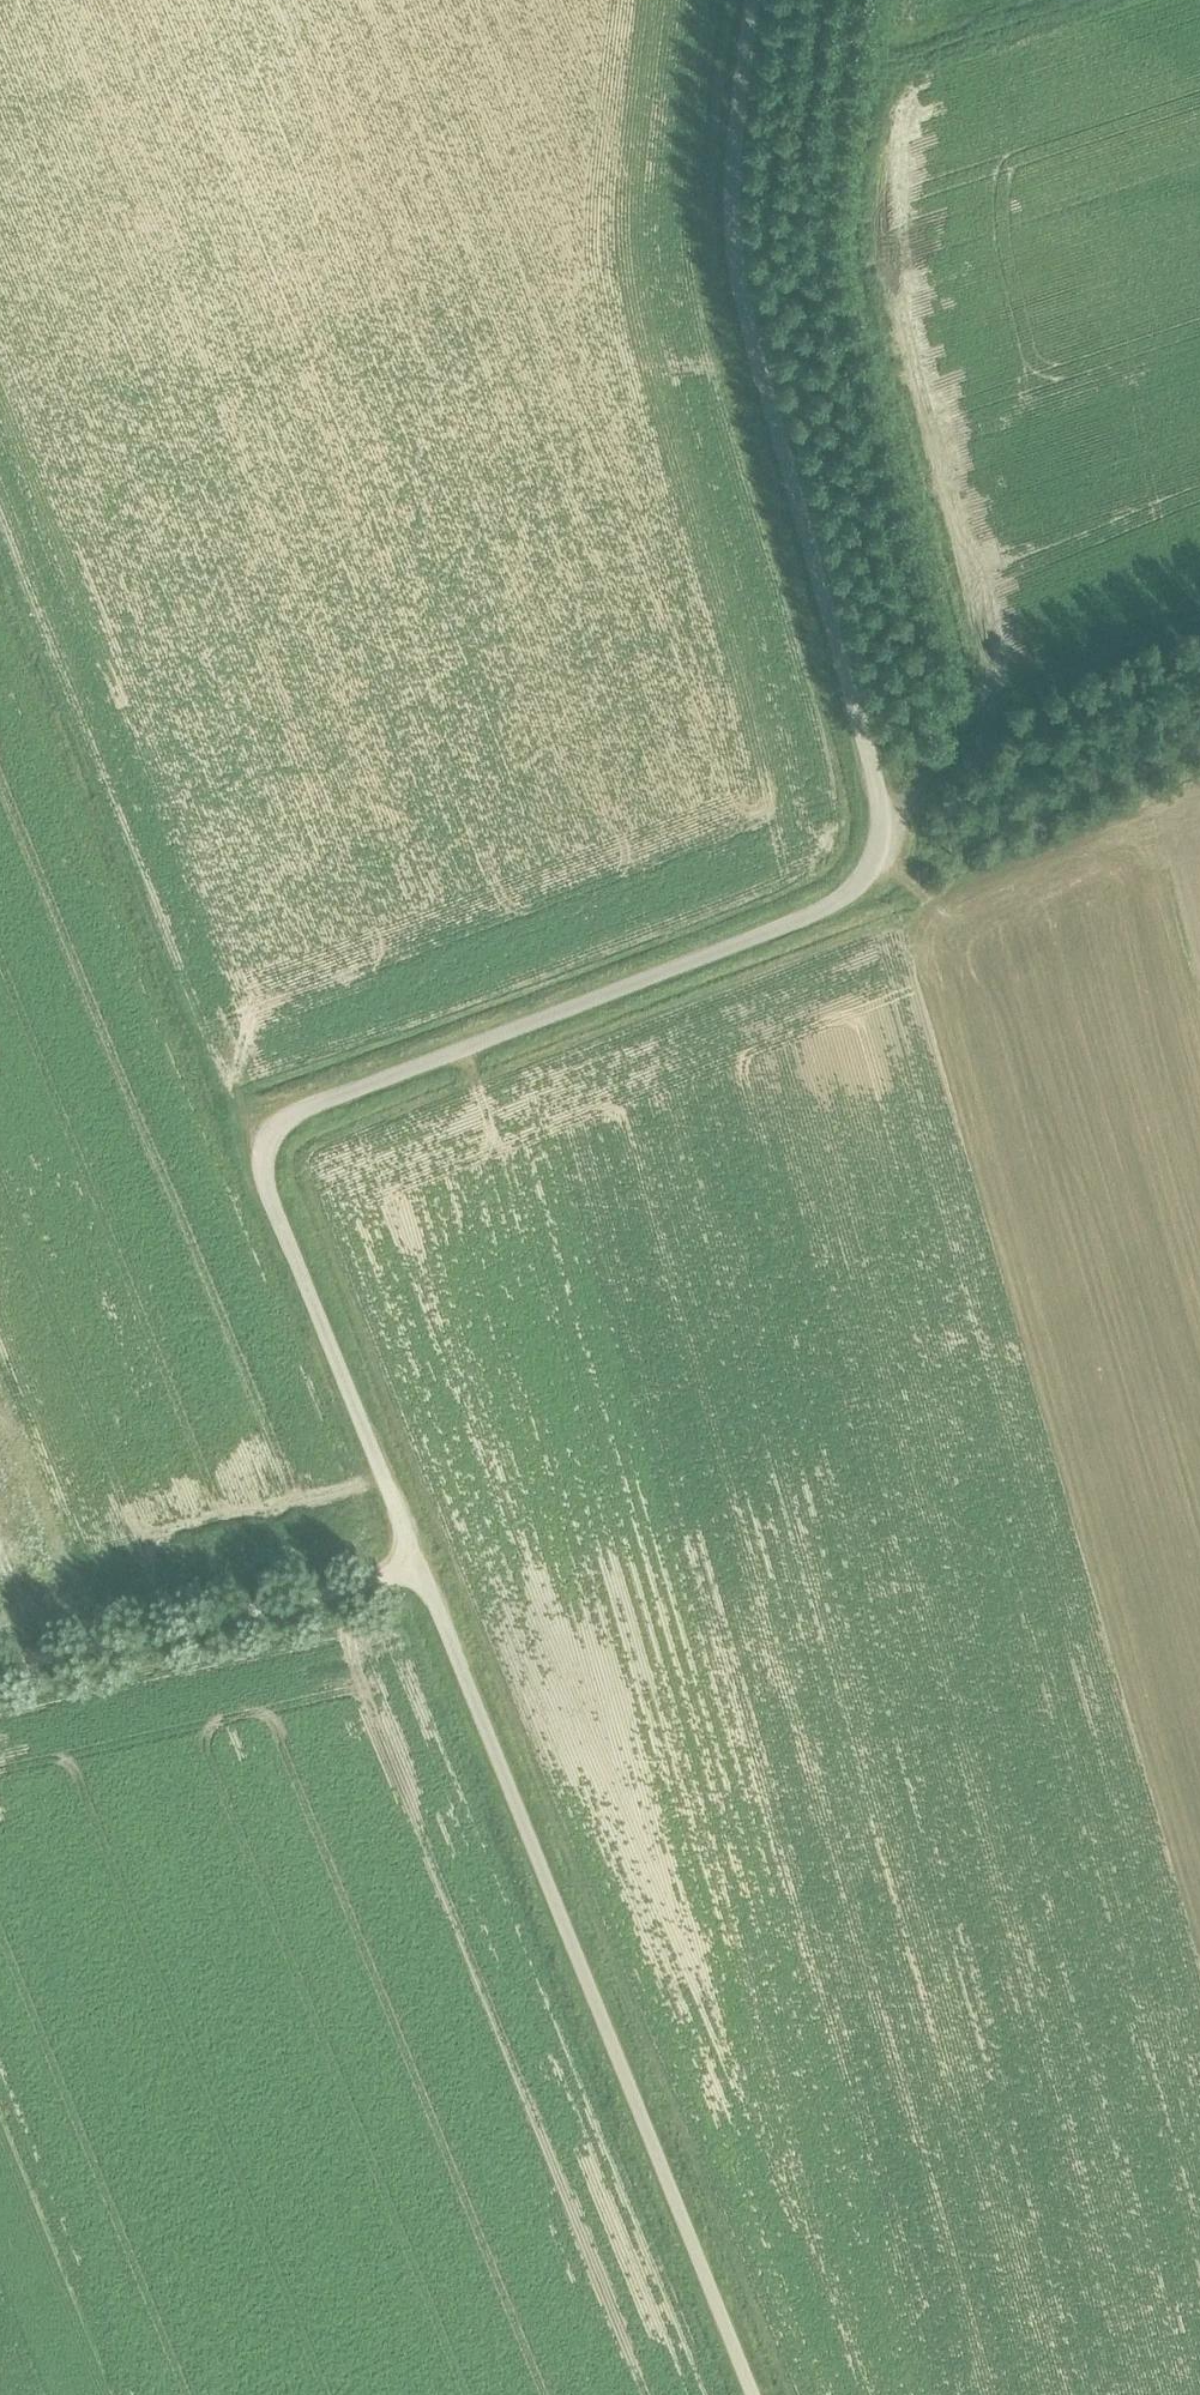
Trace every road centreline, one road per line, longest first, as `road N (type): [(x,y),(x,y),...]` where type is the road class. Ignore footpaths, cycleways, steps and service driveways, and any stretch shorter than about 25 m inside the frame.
road 1 (unclassified): [(421,1572),(264,1174),(273,1127),(808,915),(844,897),(879,856),(884,819),(732,237),(750,0)]
road 2 (unclassified): [(753,2394),(421,1572)]
road 3 (unclassified): [(421,1572),(0,1671)]

